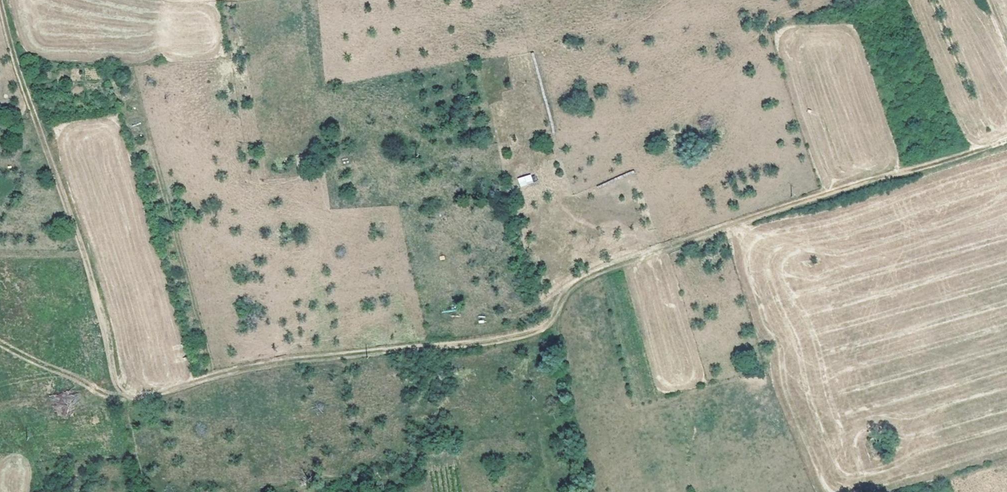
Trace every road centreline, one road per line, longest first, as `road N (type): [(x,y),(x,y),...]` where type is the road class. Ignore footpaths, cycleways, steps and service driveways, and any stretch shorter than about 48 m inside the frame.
road 1 (track): [(1006,133),(594,269),(562,295),(547,325),(467,346),(392,339),(317,348),(217,372),(119,408)]
road 2 (track): [(1,0),(23,89),(99,306),(128,455)]

